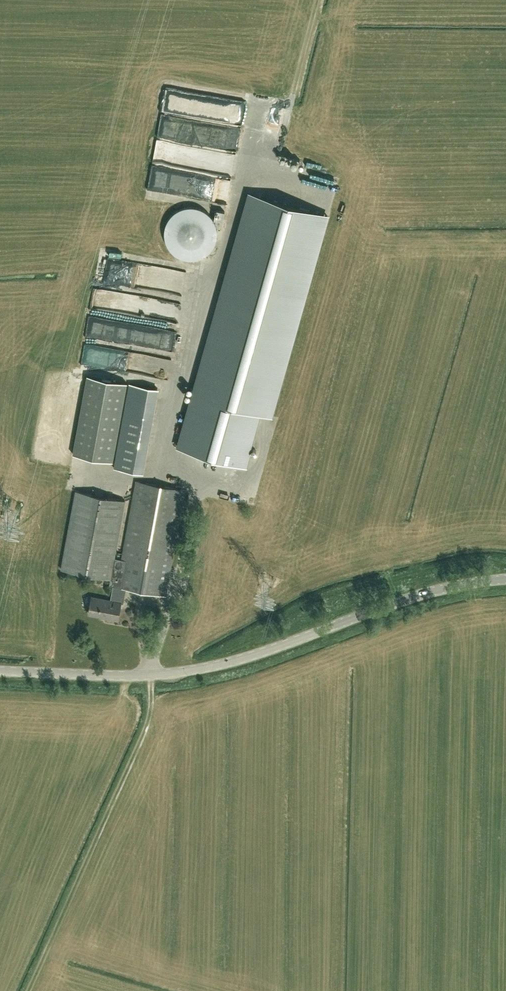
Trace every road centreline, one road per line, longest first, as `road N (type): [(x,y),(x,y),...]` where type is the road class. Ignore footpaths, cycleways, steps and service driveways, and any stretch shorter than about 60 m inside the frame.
road 1 (unclassified): [(505,579),(422,595),(181,673)]
road 2 (unclassified): [(0,672),(181,673)]

